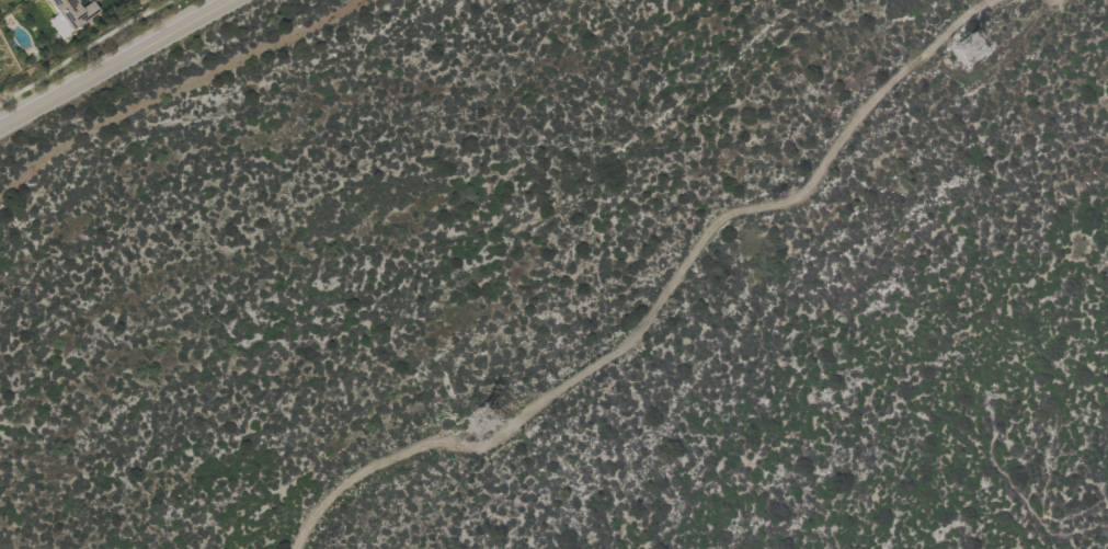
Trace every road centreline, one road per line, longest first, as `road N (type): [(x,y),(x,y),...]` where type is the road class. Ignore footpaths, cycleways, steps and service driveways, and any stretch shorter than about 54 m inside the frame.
road 1 (secondary): [(229,0),(0,125)]

